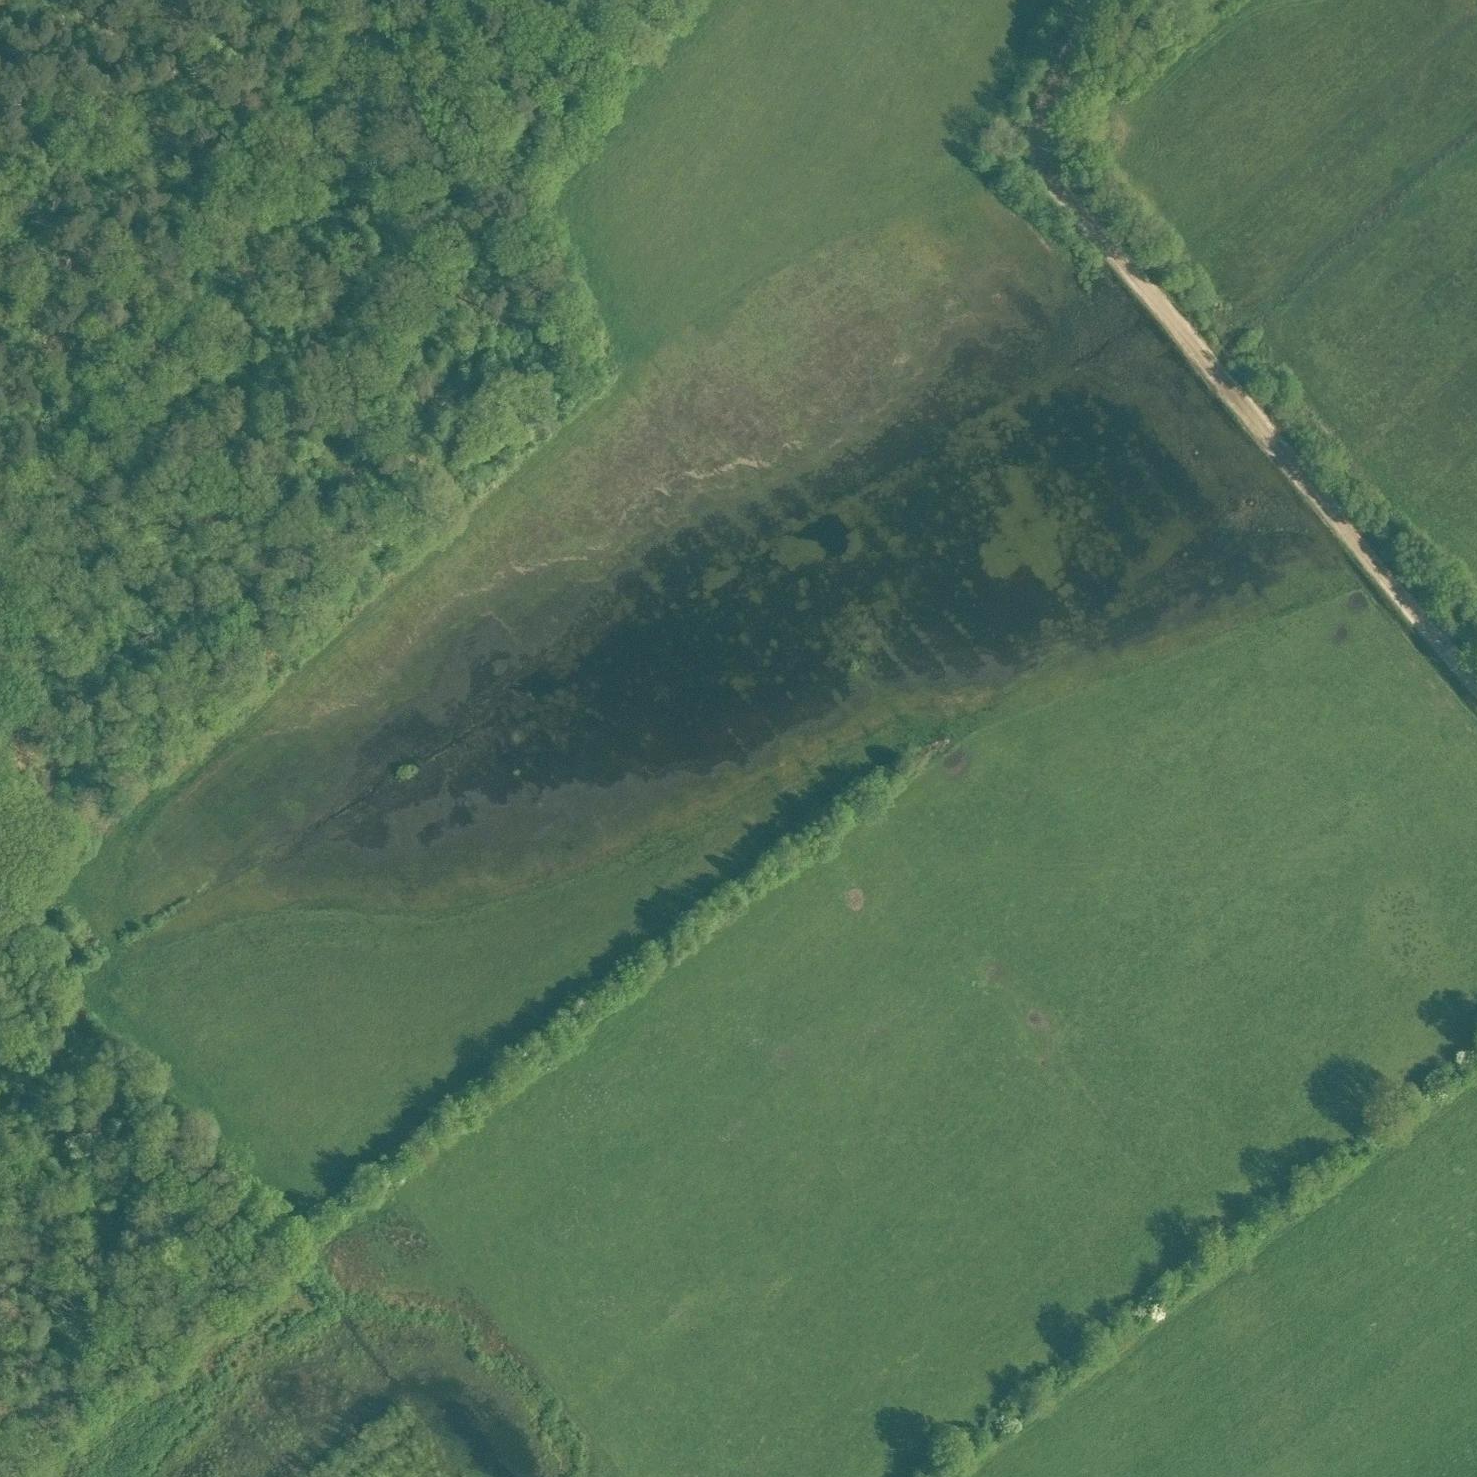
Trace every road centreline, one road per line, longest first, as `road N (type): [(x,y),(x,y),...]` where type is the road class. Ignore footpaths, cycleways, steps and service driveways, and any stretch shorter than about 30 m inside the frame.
road 1 (track): [(1097,0),(1038,122),(1043,173),(1476,680)]
road 2 (track): [(0,854),(86,957)]

